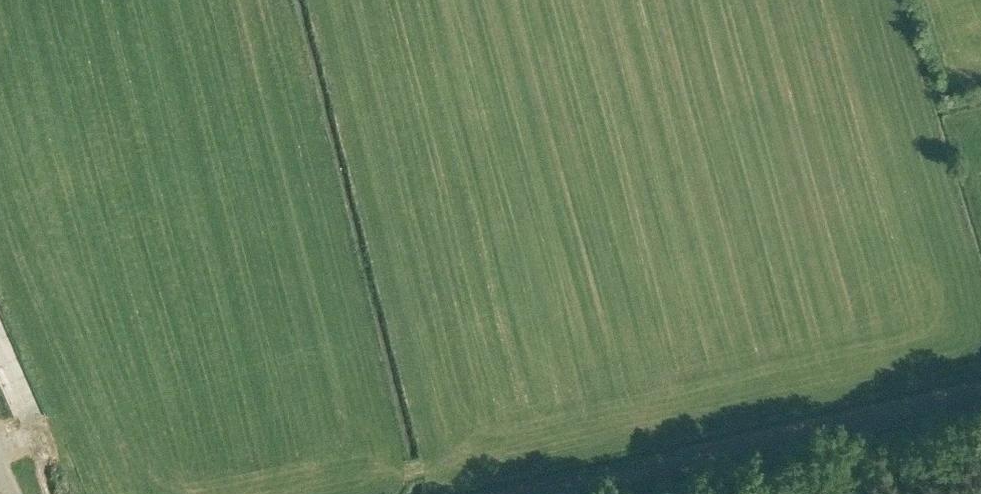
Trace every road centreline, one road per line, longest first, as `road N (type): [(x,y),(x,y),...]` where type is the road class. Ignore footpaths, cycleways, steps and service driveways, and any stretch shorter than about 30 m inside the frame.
road 1 (unclassified): [(559,493),(980,398)]

